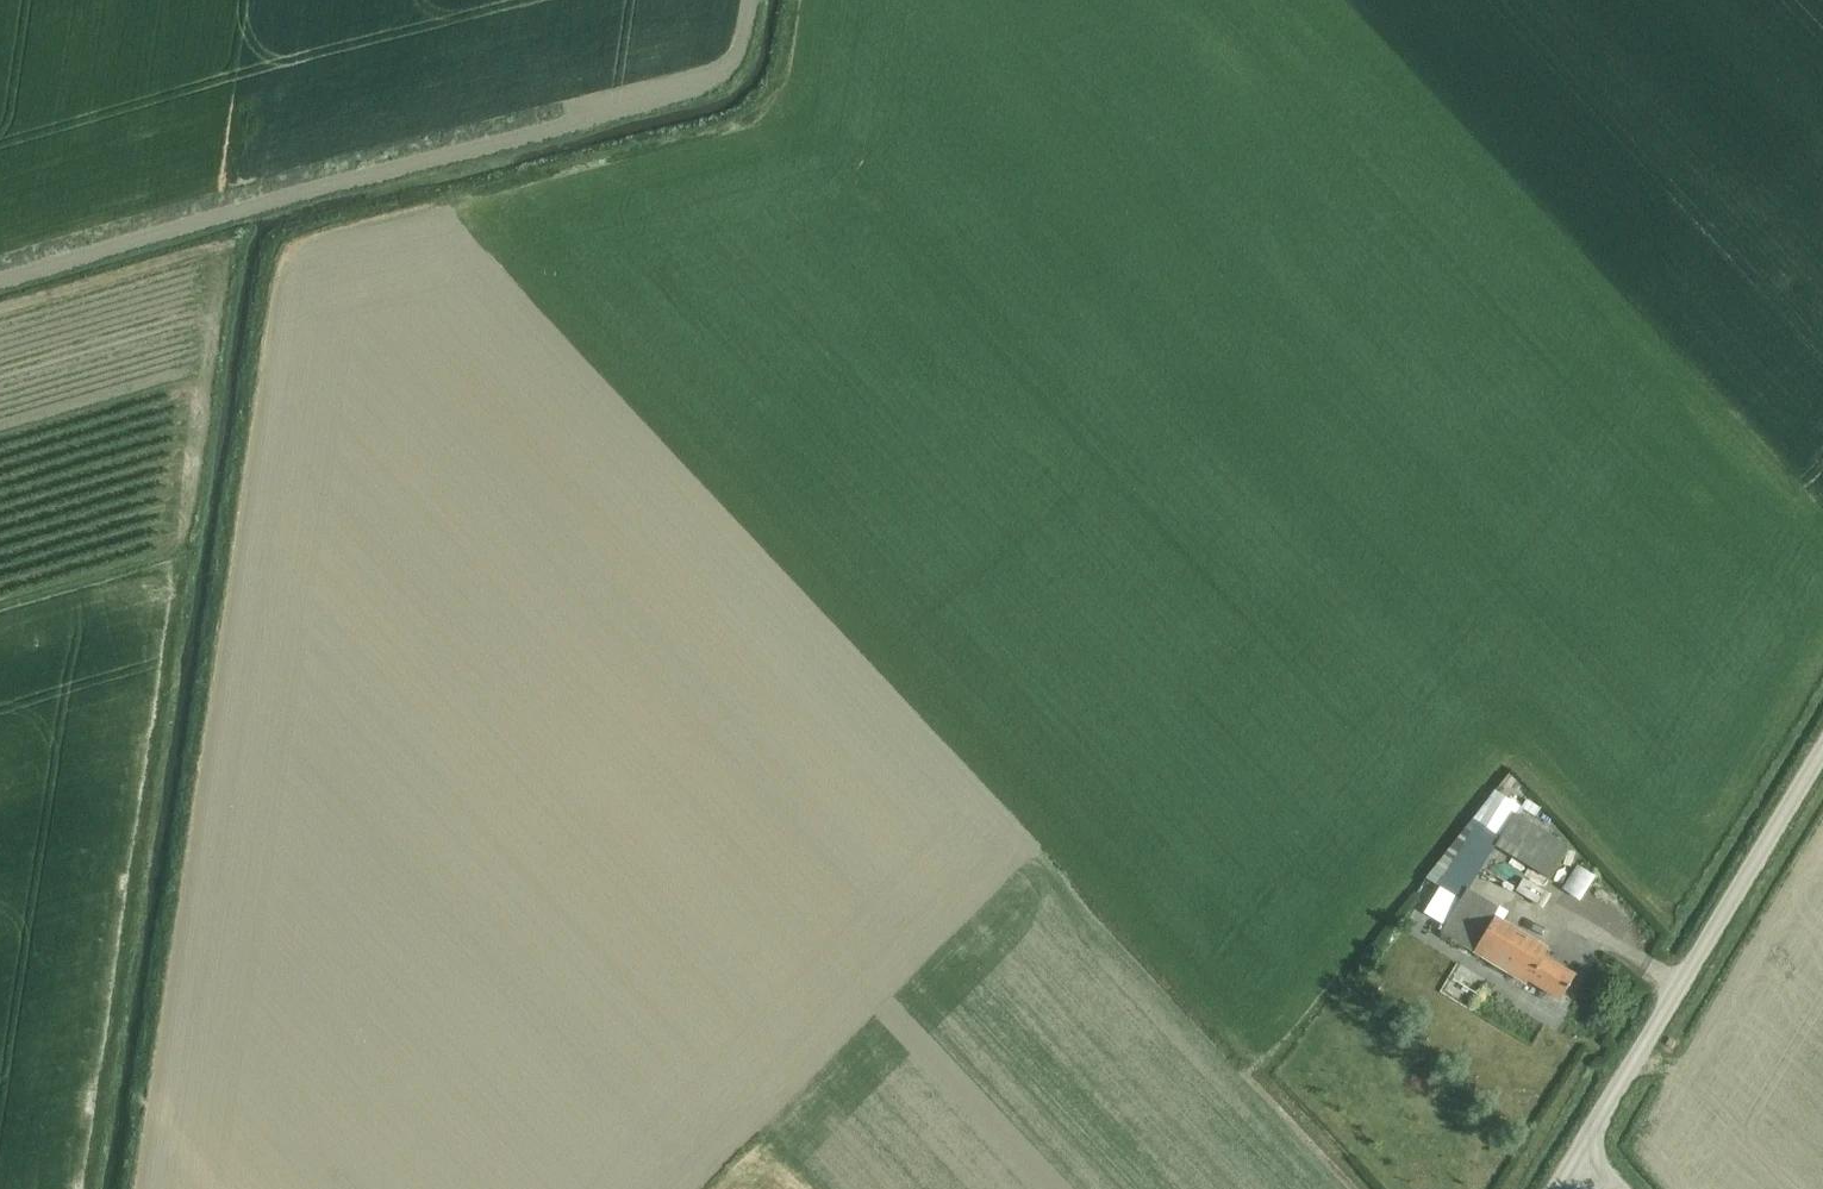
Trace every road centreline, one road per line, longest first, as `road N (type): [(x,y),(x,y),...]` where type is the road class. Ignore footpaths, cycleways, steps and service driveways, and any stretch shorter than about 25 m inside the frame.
road 1 (unclassified): [(1582,1152),(1822,742)]

